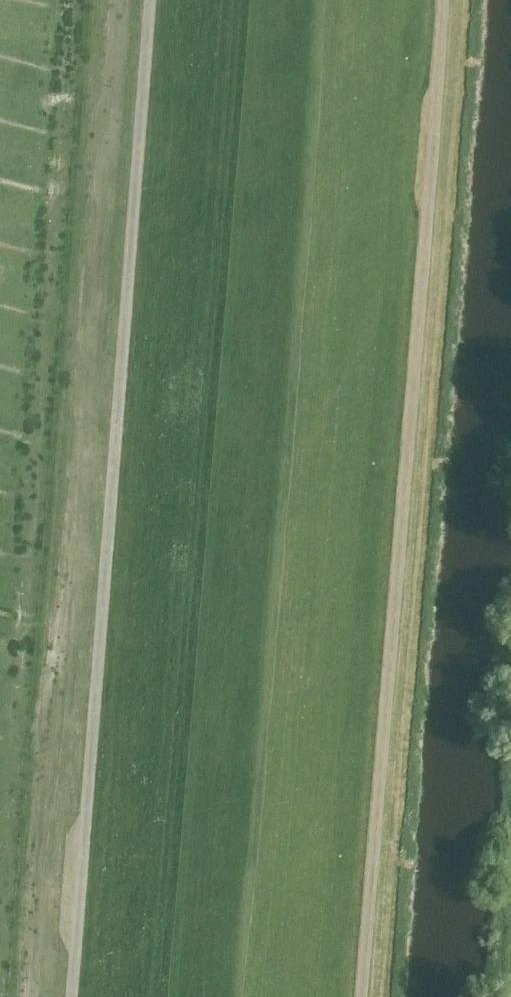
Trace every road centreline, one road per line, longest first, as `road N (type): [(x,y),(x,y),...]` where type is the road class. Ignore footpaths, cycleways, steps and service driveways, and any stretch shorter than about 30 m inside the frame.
road 1 (track): [(445,0),(364,996)]
road 2 (track): [(73,996),(152,0)]

